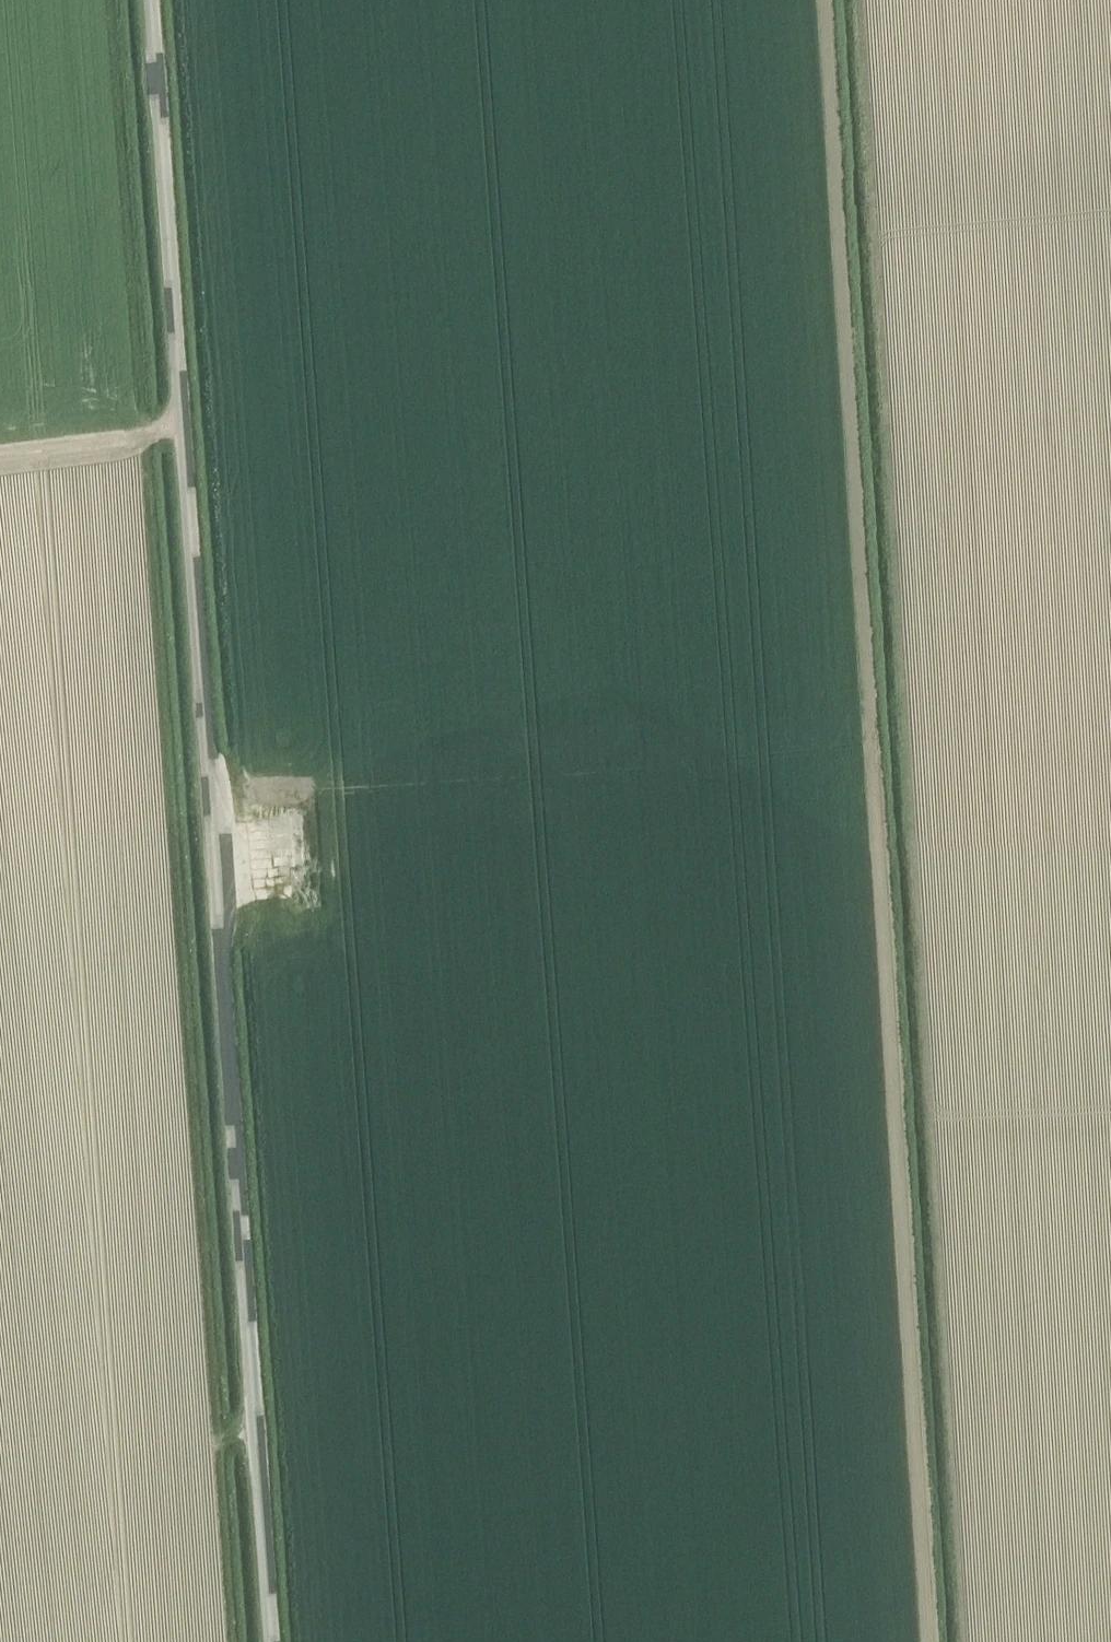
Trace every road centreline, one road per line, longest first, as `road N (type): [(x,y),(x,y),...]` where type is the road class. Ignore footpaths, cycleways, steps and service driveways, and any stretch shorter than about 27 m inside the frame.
road 1 (unclassified): [(270,1641),(148,0)]

